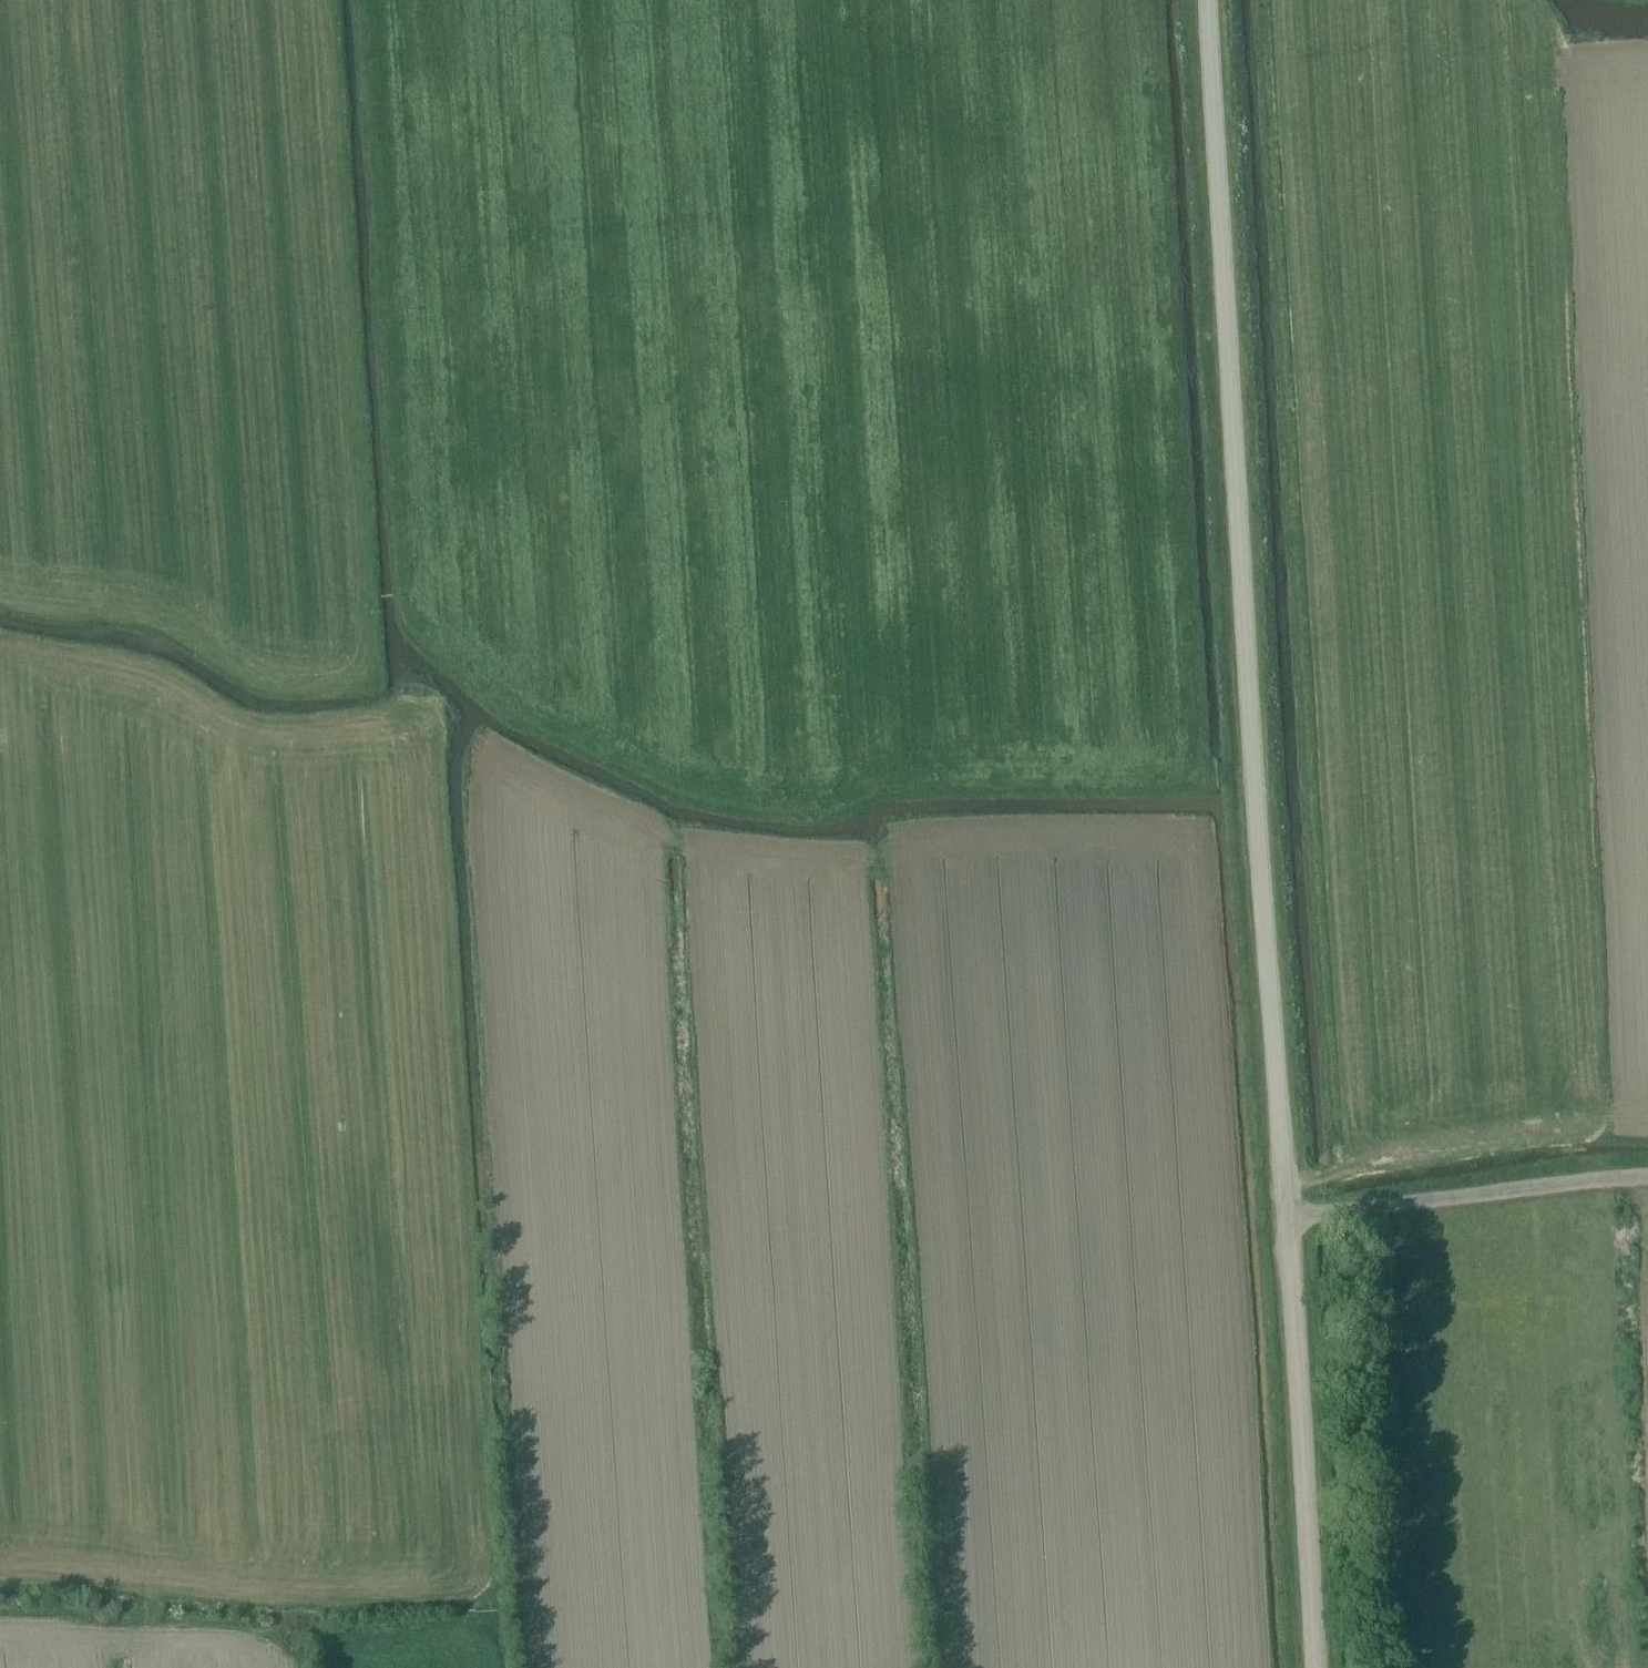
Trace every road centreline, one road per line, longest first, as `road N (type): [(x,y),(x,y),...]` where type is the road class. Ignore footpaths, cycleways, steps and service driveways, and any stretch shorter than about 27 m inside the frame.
road 1 (unclassified): [(1312,1667),(1211,0)]
road 2 (track): [(1286,1219),(1647,1178)]

